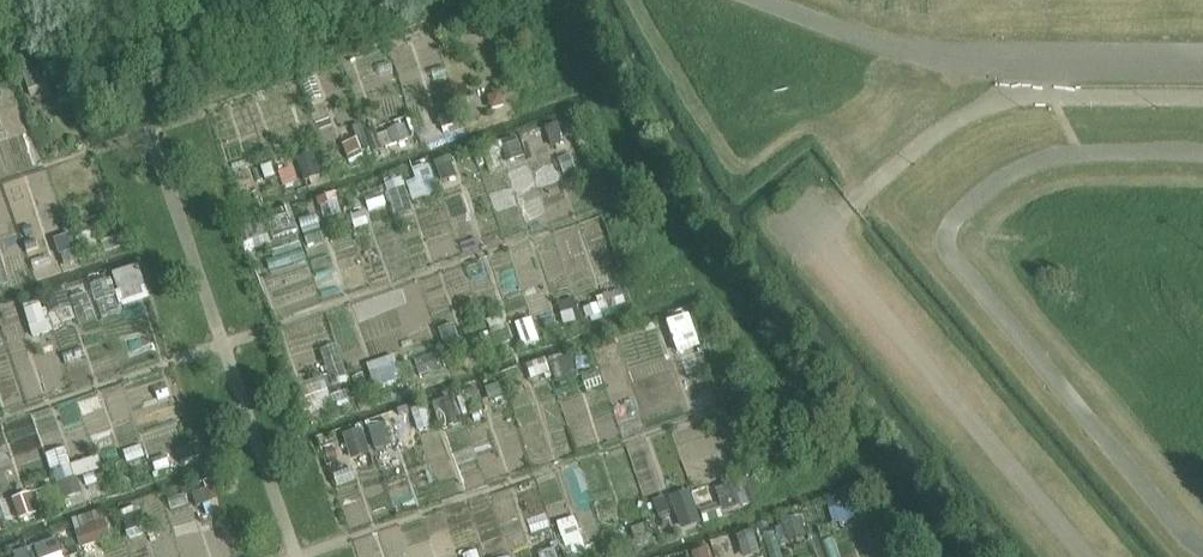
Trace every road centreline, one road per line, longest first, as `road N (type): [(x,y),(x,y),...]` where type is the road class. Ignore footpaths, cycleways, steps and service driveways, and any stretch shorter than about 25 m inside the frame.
road 1 (unclassified): [(1083,556),(815,234)]

